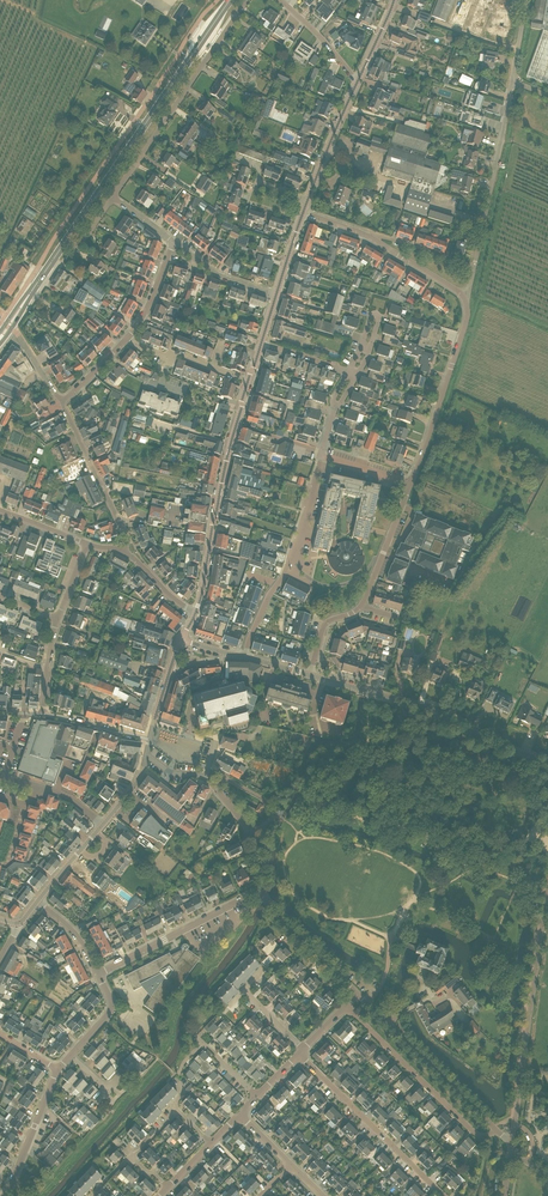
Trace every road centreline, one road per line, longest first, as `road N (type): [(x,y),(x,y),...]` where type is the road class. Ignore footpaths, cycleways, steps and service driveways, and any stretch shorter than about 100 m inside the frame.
road 1 (primary): [(29,295),(230,0)]
road 2 (tertiary): [(547,759),(504,747),(430,709),(322,679)]
road 3 (tertiary): [(195,614),(249,381)]
road 4 (residential): [(113,198),(247,0)]
road 5 (residential): [(514,1125),(547,890)]
road 6 (residential): [(310,675),(325,625),(362,607),(411,484)]
road 7 (residential): [(499,1131),(475,1131),(347,1006)]
road 8 (residential): [(444,1195),(301,1052)]
road 9 (residential): [(499,1131),(357,994)]
road 10 (residential): [(411,484),(467,320),(468,297)]
road 11 (residential): [(264,889),(245,824),(217,788),(147,755)]
road 12 (unclassified): [(475,266),(512,80)]
road 13 (residential): [(98,973),(264,889)]
road 14 (residential): [(123,551),(127,540),(60,401)]
road 15 (residential): [(102,825),(68,797),(38,791),(25,804),(8,861),(0,863)]
road 16 (residential): [(357,994),(276,915),(264,889)]
road 17 (residential): [(4,1195),(58,1070)]
road 18 (tertiary): [(307,199),(357,82)]
road 19 (residential): [(348,372),(376,315),(357,375)]
road 20 (residential): [(322,456),(286,572)]

